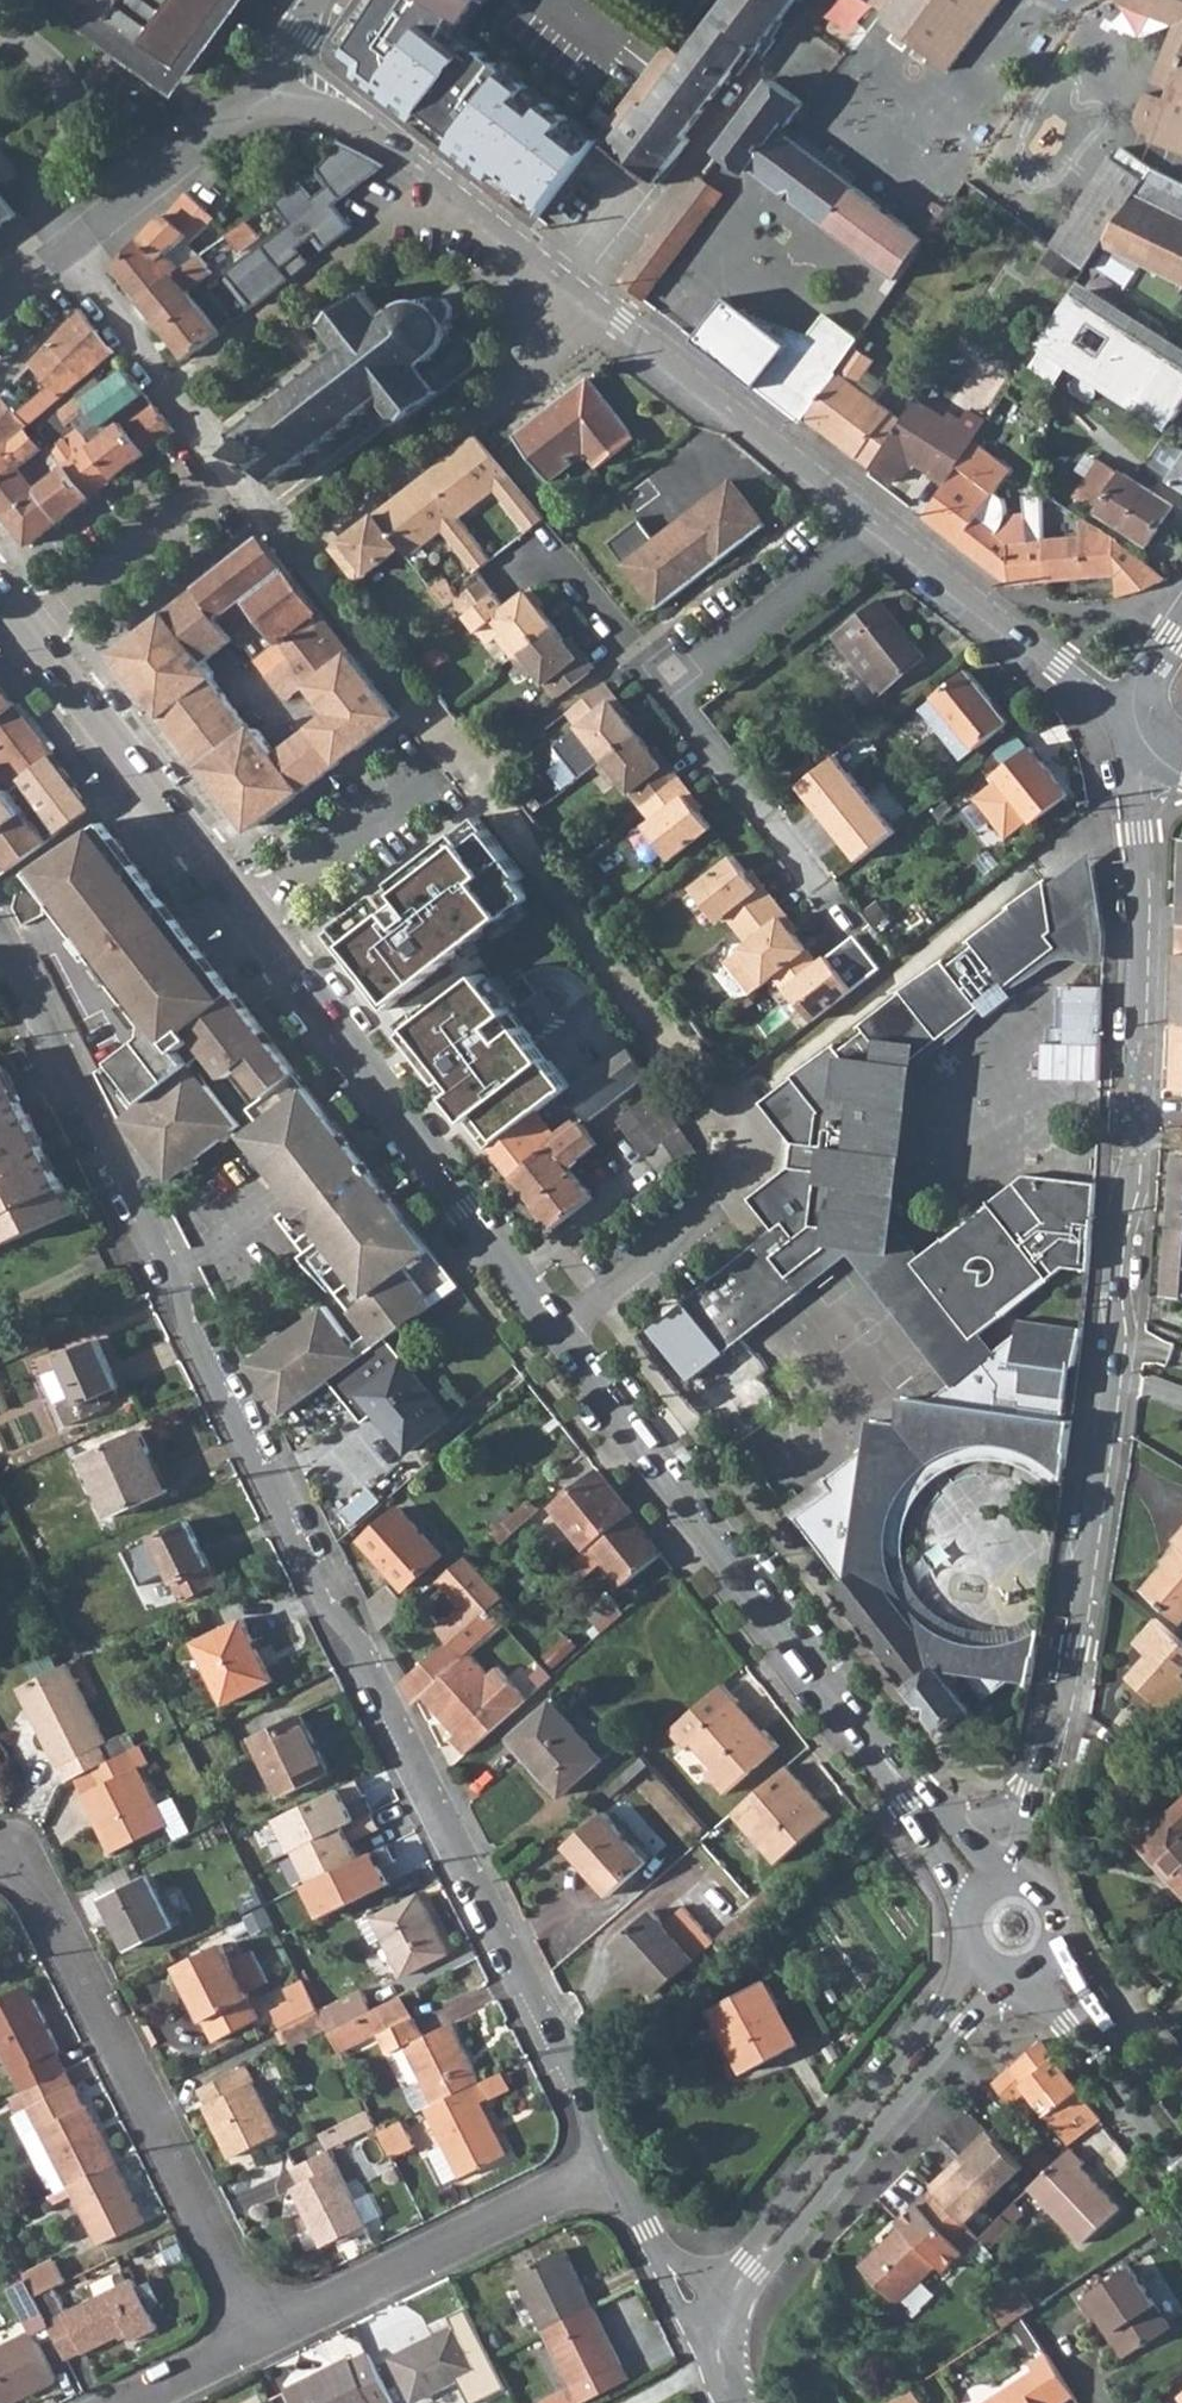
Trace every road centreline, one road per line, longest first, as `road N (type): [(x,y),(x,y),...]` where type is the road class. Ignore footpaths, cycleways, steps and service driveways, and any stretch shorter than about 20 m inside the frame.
road 1 (secondary): [(0,919),(173,1263),(186,1322),(330,1601),(370,1653),(584,2076),(609,2166)]
road 2 (residential): [(1135,724),(1134,1103),(1128,1186),(1113,1223),(1109,1294),(1116,1342),(1074,1649),(1058,1721),(1029,1785),(1022,1882)]
road 3 (residential): [(0,1853),(25,1865),(44,1893),(198,2217),(264,2337)]
road 4 (tertiary): [(247,917),(564,1335)]
road 5 (tertiary): [(564,1335),(848,1711)]
road 6 (residential): [(723,2292),(761,2270),(984,2005),(1014,1980)]
road 7 (residential): [(551,267),(883,526)]
road 8 (residential): [(968,1953),(958,1987),(723,2292)]
road 9 (residential): [(609,2166),(264,2337)]
road 10 (residential): [(318,539),(518,384),(550,311),(551,267)]
road 11 (tertiary): [(30,638),(247,917)]
road 12 (residential): [(260,80),(381,133),(551,267)]
road 13 (residential): [(0,301),(191,149),(260,80)]
road 14 (residential): [(883,526),(1135,724)]
road 15 (residential): [(670,690),(839,906)]
road 16 (residential): [(670,690),(883,526)]
road 17 (residential): [(30,638),(233,482)]
road 18 (residential): [(511,578),(550,551),(670,690)]
road 19 (tertiary): [(1047,1966),(1181,2150)]
road 20 (tertiary): [(995,1884),(920,1785),(848,1711)]
road 21 (tertiary): [(848,1711),(900,1808),(974,1898)]
road 22 (unclassified): [(247,917),(421,778)]
road 23 (unclassified): [(564,1335),(710,1218)]
road 24 (residential): [(264,2337),(129,2402)]
road 25 (secondary): [(658,2248),(712,2366)]

